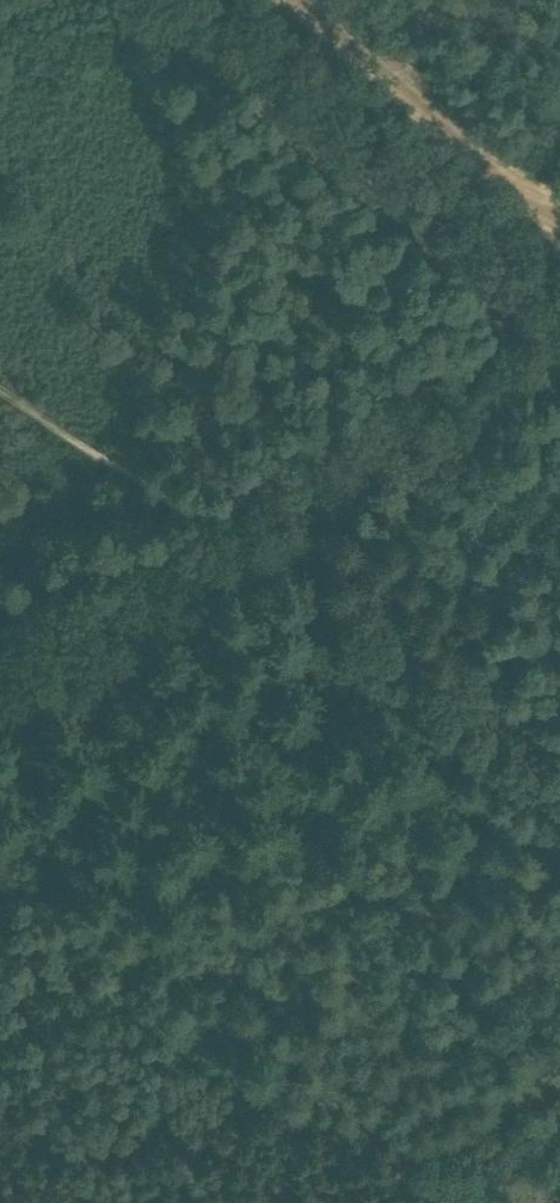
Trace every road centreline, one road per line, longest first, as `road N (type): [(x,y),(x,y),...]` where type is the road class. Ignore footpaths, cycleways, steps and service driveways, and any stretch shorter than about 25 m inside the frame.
road 1 (unclassified): [(559,318),(199,0)]
road 2 (track): [(399,1202),(559,1056)]

